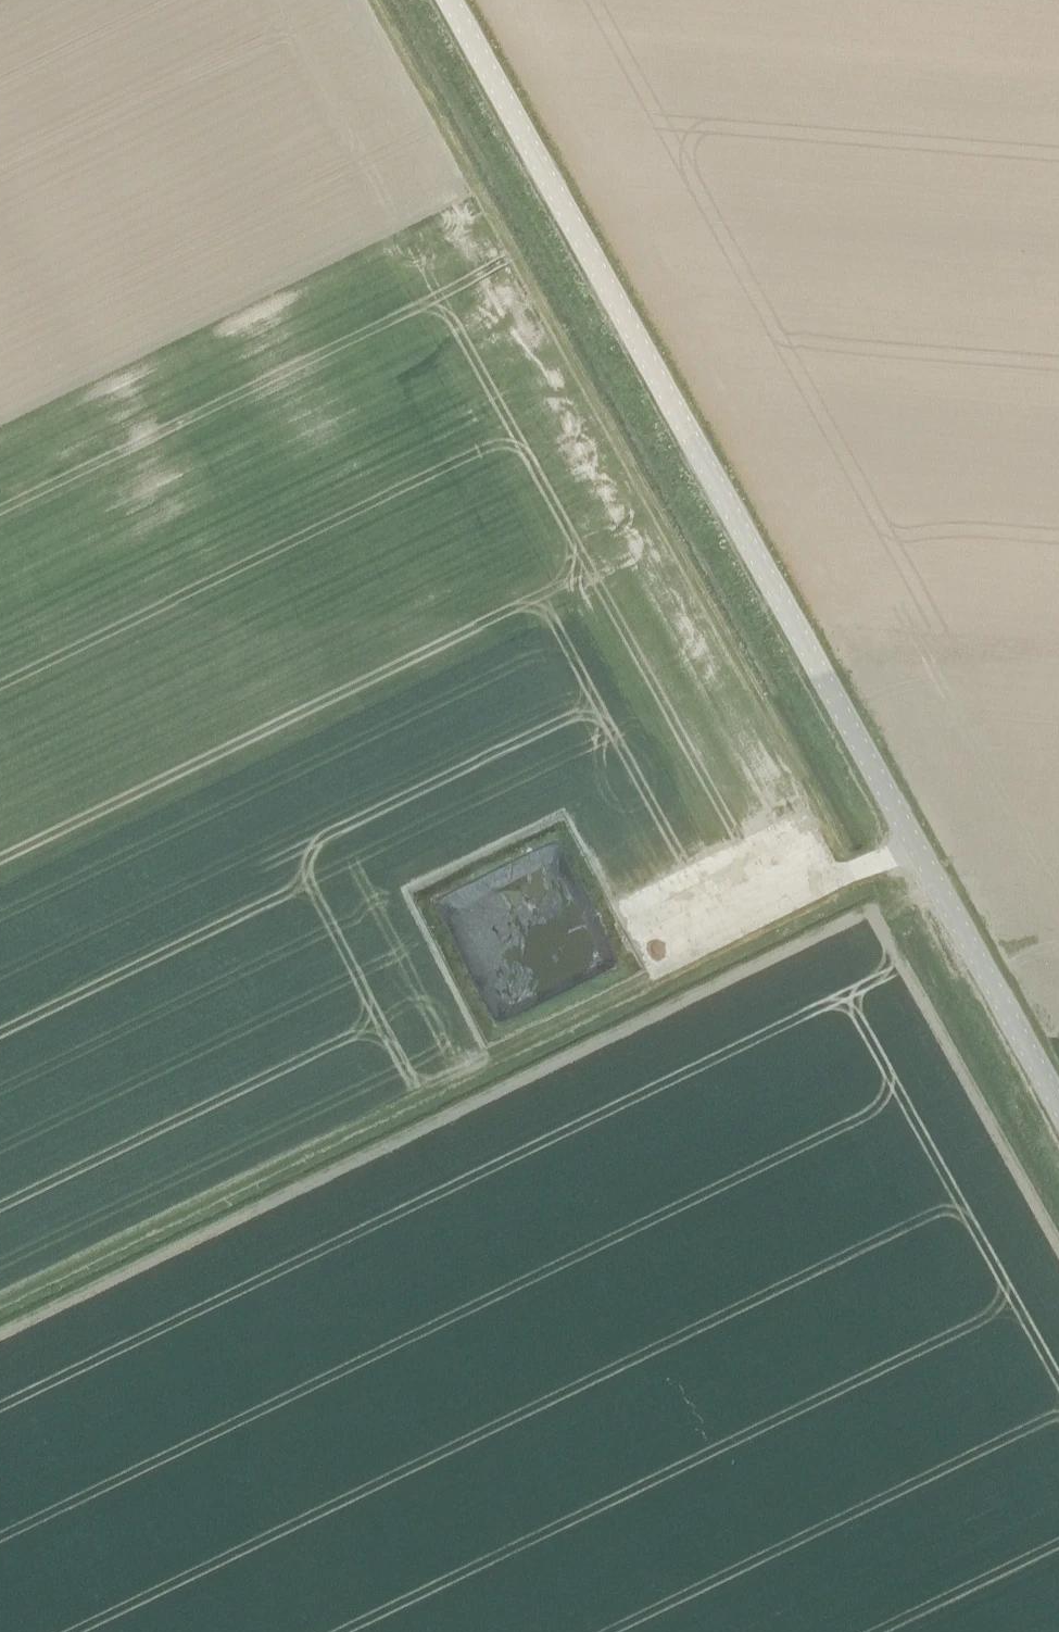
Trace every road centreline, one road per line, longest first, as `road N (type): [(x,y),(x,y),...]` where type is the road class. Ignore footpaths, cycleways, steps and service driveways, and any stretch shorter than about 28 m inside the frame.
road 1 (tertiary): [(1058,1104),(450,0)]

